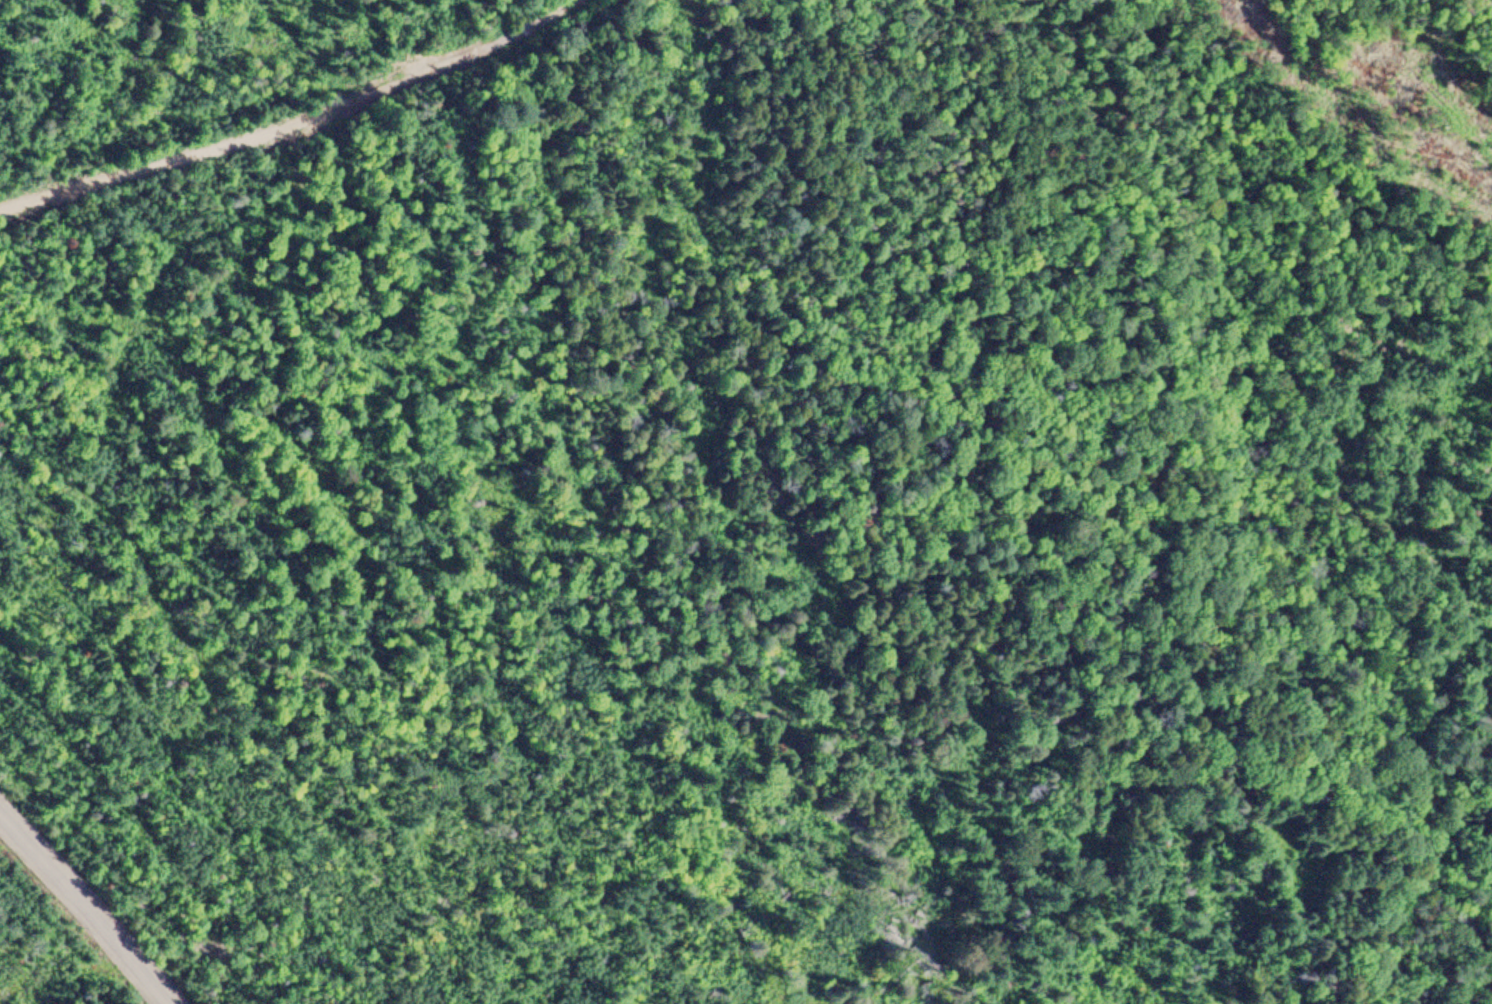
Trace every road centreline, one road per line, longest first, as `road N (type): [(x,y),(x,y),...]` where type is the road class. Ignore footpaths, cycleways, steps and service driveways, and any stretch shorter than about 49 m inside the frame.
road 1 (track): [(535,0),(260,132),(0,211)]
road 2 (residential): [(163,1003),(0,819)]

